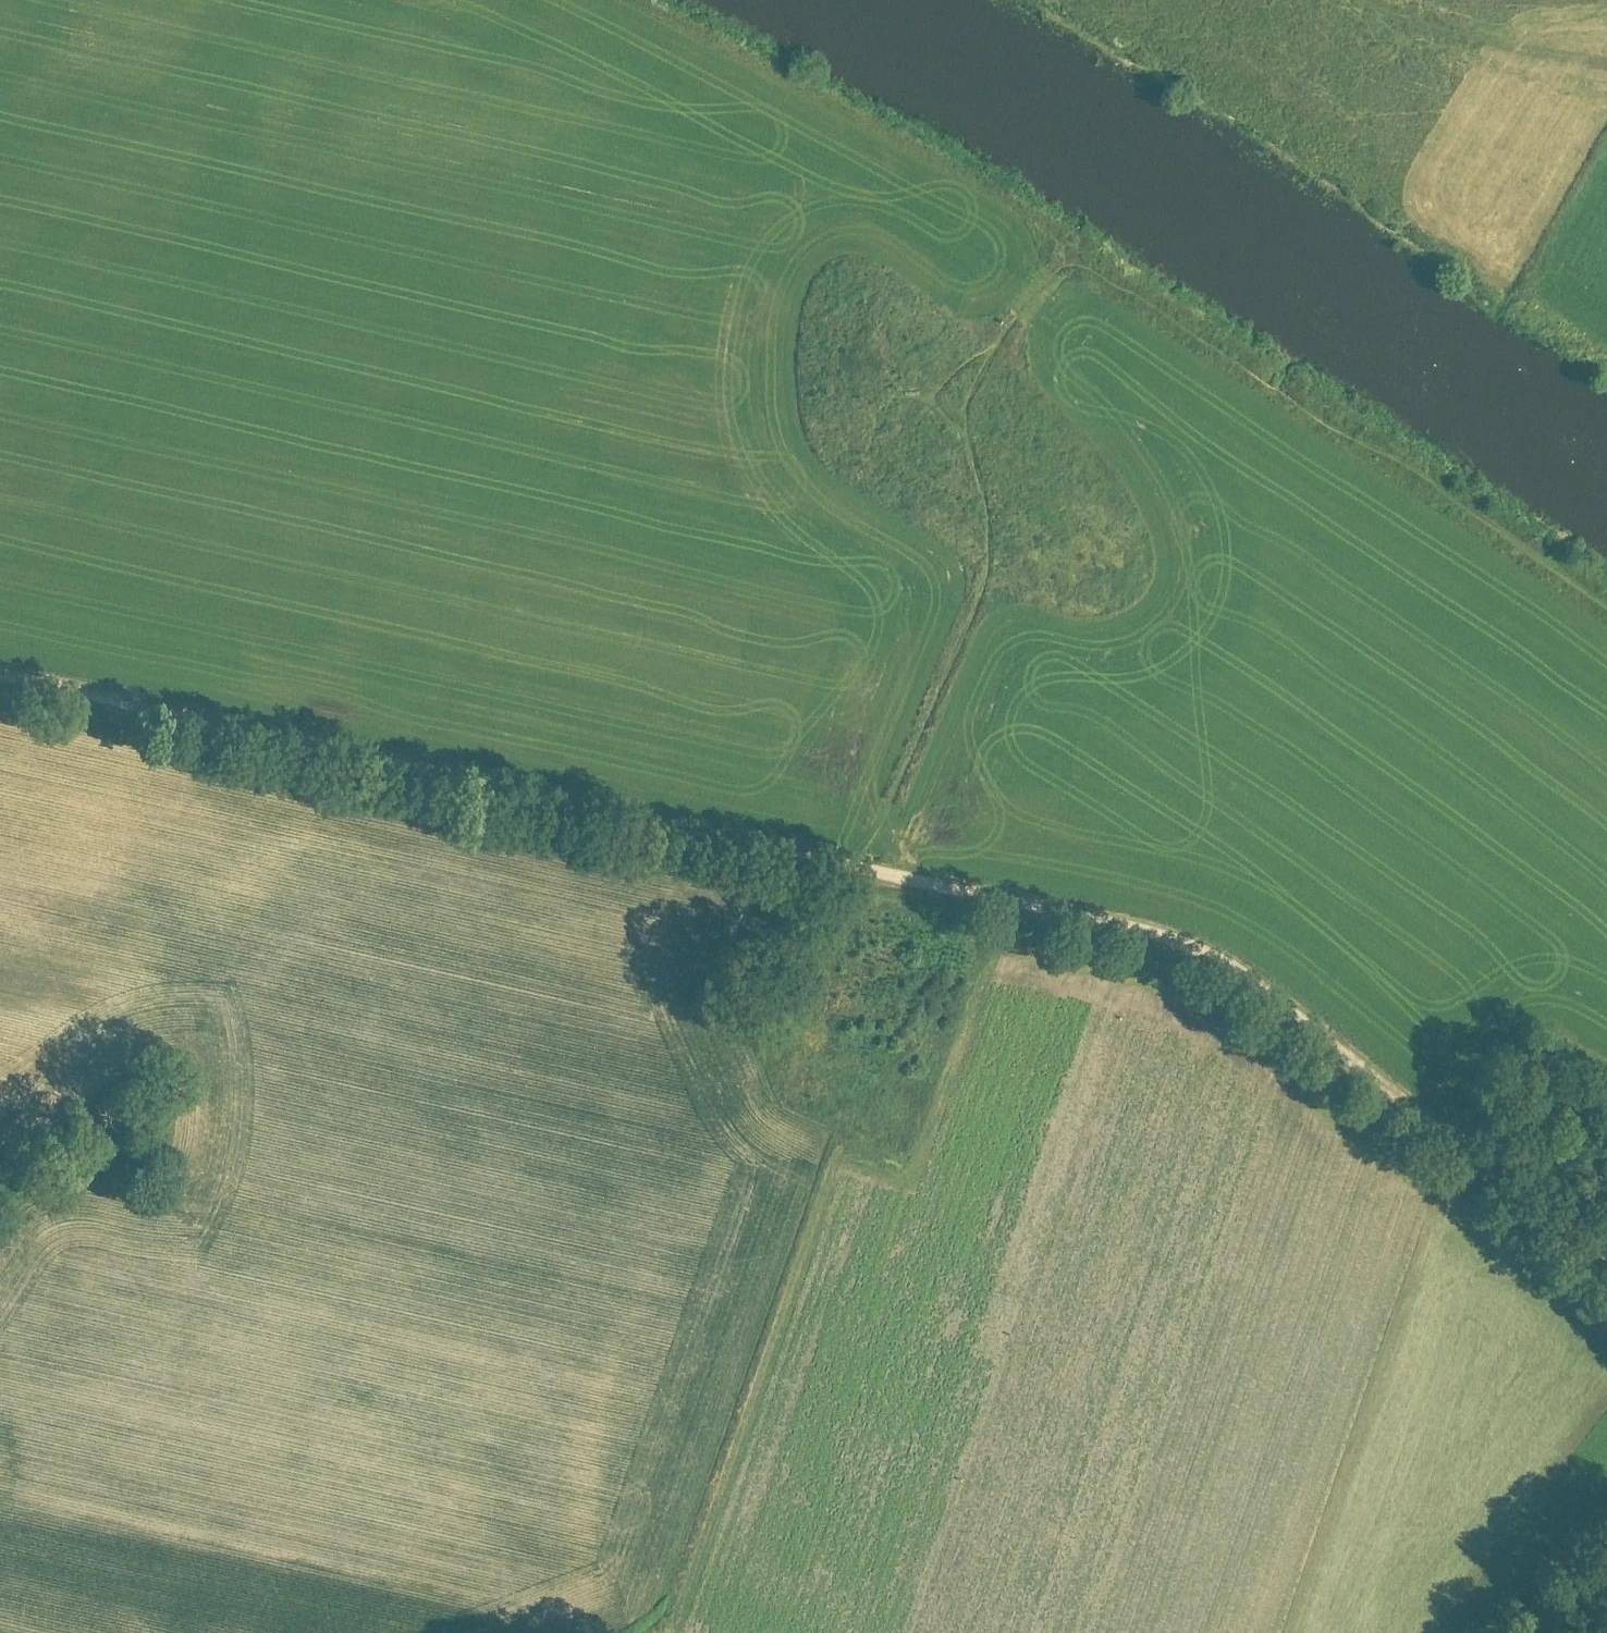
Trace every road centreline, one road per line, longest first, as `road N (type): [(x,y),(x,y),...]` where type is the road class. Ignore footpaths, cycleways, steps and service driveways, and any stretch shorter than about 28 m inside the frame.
road 1 (track): [(0,679),(325,744),(869,873)]
road 2 (track): [(869,873),(1134,928),(1208,951),(1606,1259)]

